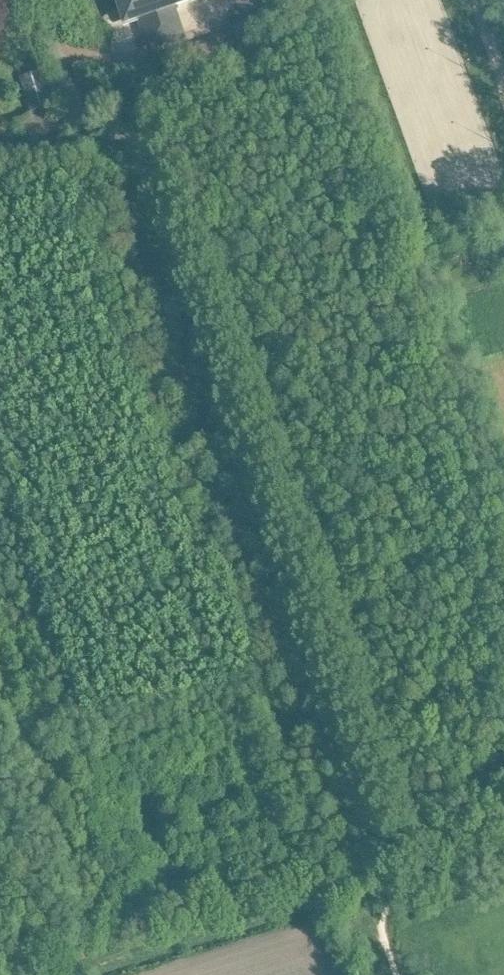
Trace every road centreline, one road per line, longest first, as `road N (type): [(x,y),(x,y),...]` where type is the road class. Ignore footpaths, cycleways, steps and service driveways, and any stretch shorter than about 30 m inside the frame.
road 1 (track): [(102,145),(83,119),(39,0)]

